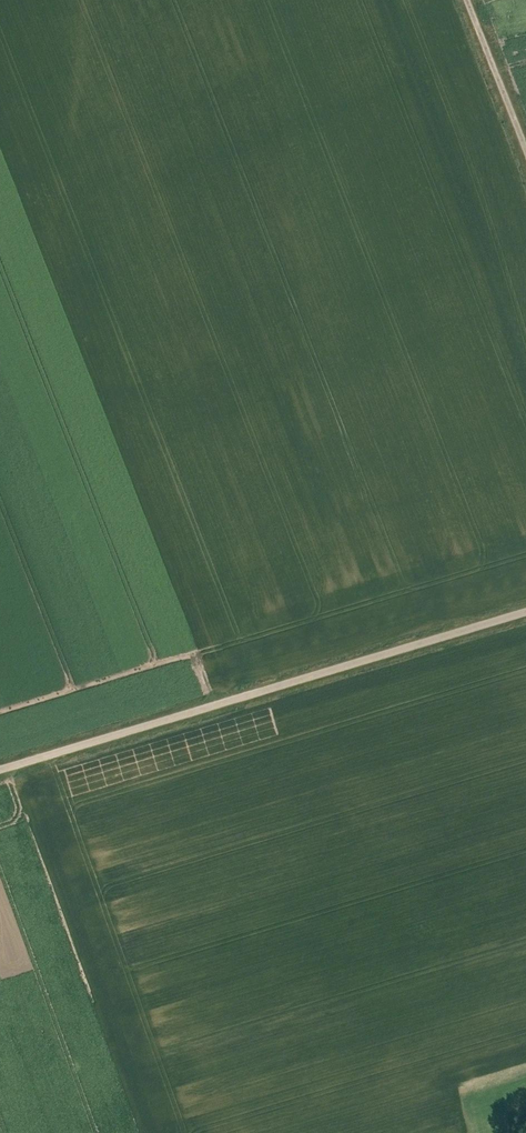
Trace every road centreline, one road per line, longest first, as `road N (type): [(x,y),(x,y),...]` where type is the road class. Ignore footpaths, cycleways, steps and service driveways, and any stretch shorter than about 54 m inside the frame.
road 1 (unclassified): [(0,769),(525,611)]
road 2 (unclassified): [(525,153),(466,0)]

